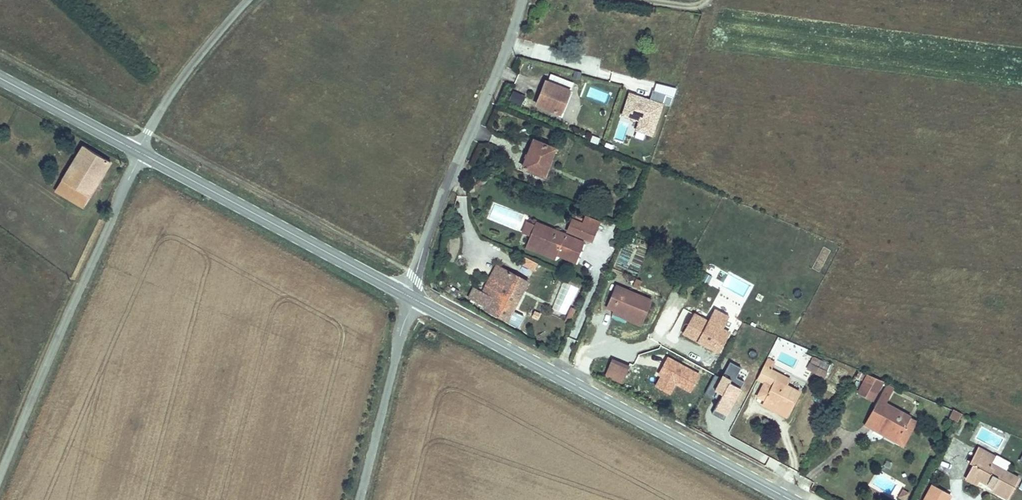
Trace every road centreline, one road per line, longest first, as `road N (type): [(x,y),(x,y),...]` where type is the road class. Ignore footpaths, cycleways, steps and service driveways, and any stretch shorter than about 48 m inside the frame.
road 1 (secondary): [(791,499),(416,300)]
road 2 (unclassified): [(0,473),(140,152)]
road 3 (unclassified): [(405,294),(523,0)]
road 4 (secondary): [(405,294),(140,152)]
road 5 (unclassified): [(359,499),(416,300)]
road 6 (unclassified): [(140,152),(188,71),(246,0)]
road 7 (secondary): [(140,152),(0,77)]

